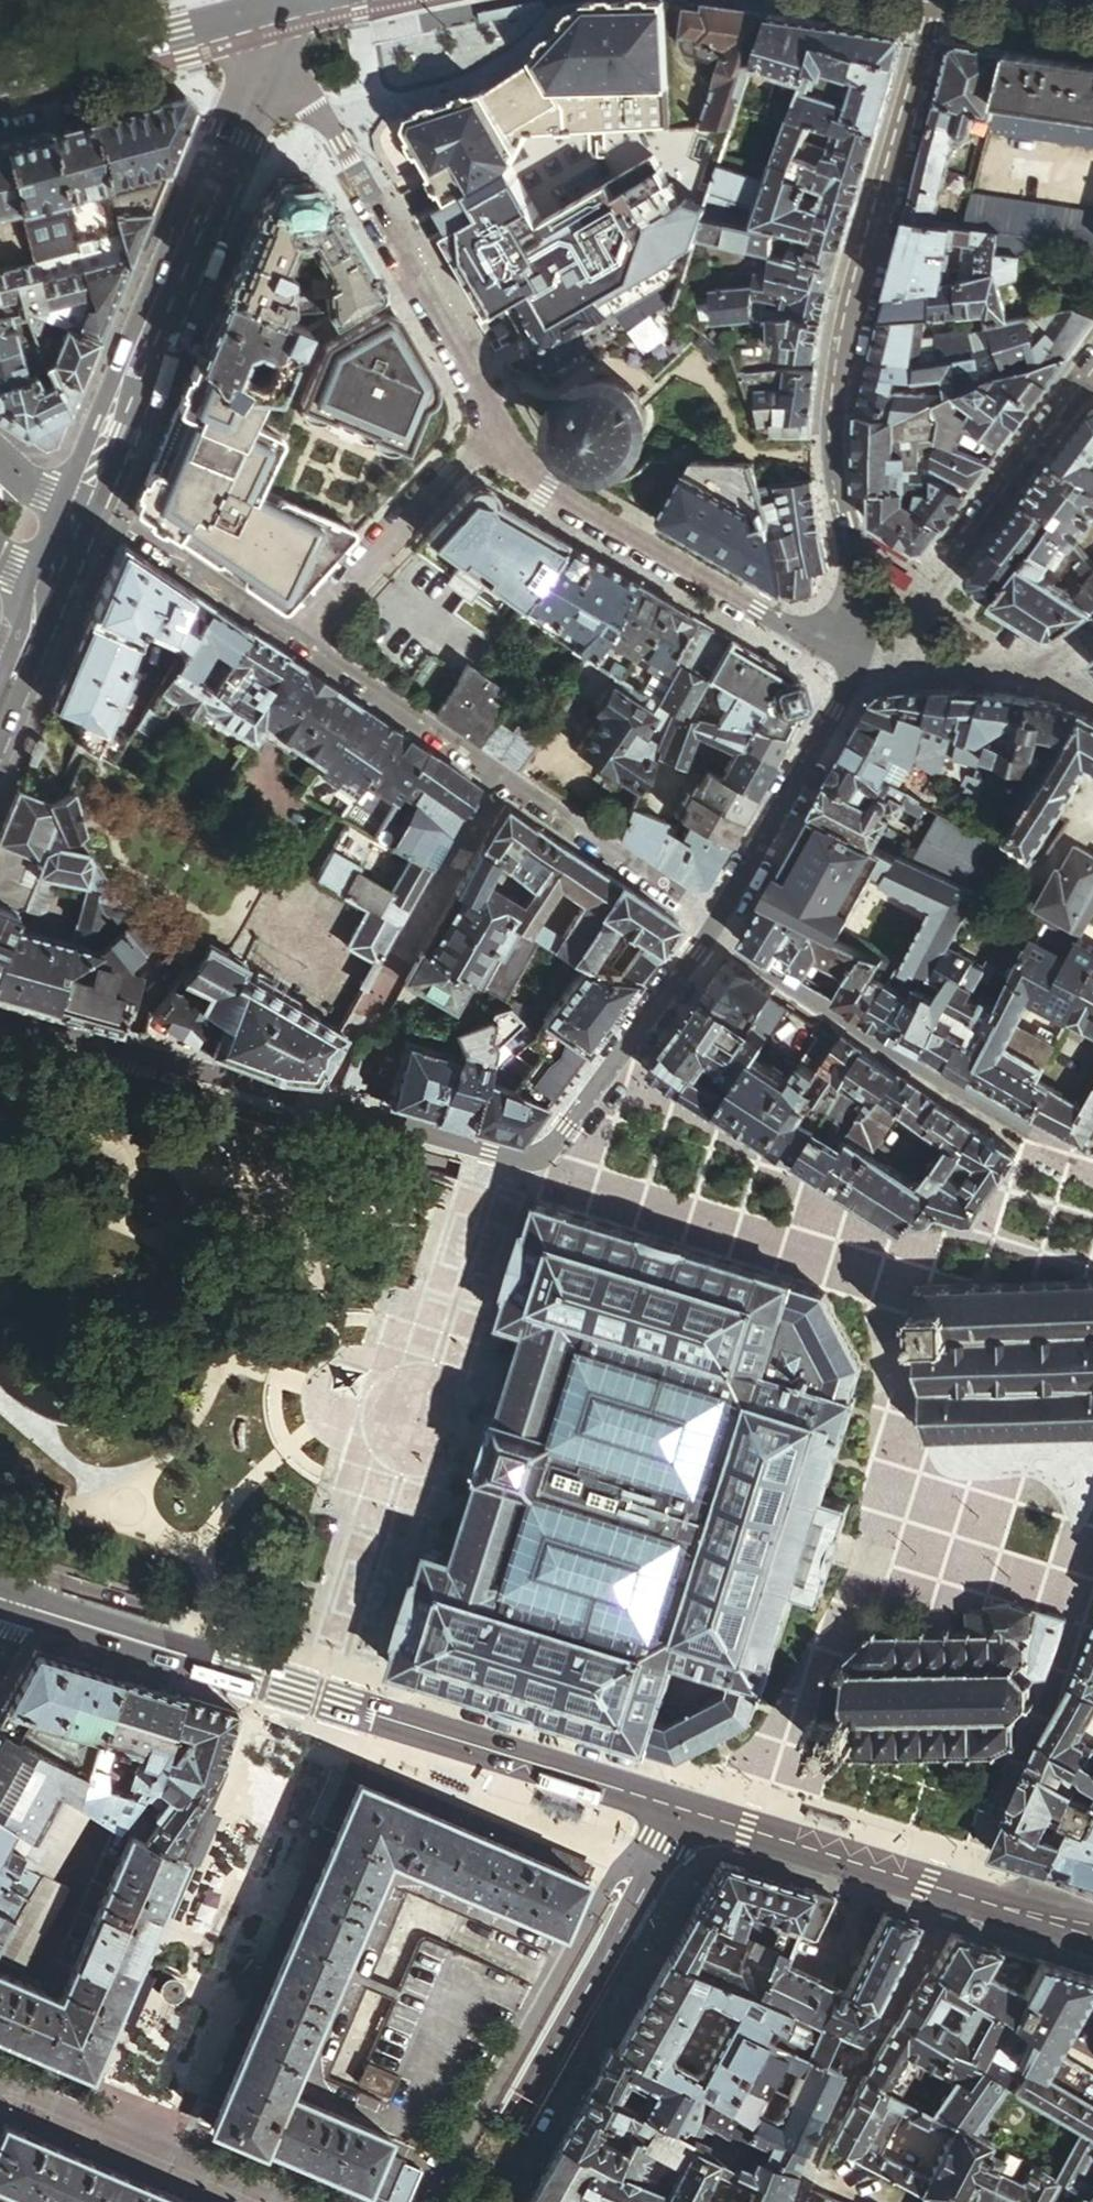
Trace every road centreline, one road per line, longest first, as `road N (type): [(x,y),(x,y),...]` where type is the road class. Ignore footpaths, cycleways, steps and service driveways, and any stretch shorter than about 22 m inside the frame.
road 1 (residential): [(0,1027),(528,1159),(543,1157),(567,1127),(711,930)]
road 2 (tertiary): [(685,1811),(0,1596)]
road 3 (residential): [(878,647),(839,514),(830,457),(833,369),(940,0)]
road 4 (residential): [(711,930),(696,906),(302,638)]
road 5 (tertiary): [(274,46),(81,499)]
road 6 (tertiary): [(685,1811),(463,2201)]
road 7 (residential): [(274,46),(420,279),(500,431)]
road 8 (residential): [(500,431),(518,464),(548,486),(758,610),(808,635),(878,647)]
road 9 (tertiary): [(1092,1936),(685,1811)]
road 10 (residential): [(878,647),(1088,378)]
road 11 (residential): [(711,930),(878,647)]
road 12 (primary): [(0,83),(291,7)]
road 13 (residential): [(500,431),(447,476),(302,638)]
road 14 (residential): [(302,638),(119,514),(81,499)]
road 15 (residential): [(878,647),(1050,664)]
road 16 (tertiary): [(47,579),(0,693)]

